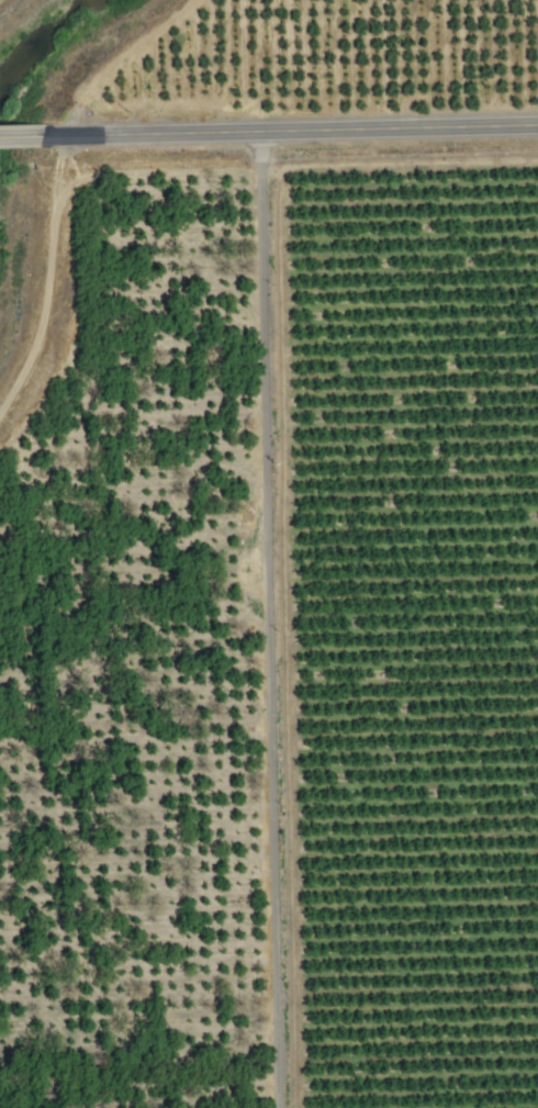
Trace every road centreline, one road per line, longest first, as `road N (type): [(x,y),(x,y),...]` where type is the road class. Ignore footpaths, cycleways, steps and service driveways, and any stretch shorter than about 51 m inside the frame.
road 1 (residential): [(249,136),(275,1107)]
road 2 (tertiary): [(52,138),(537,129)]

